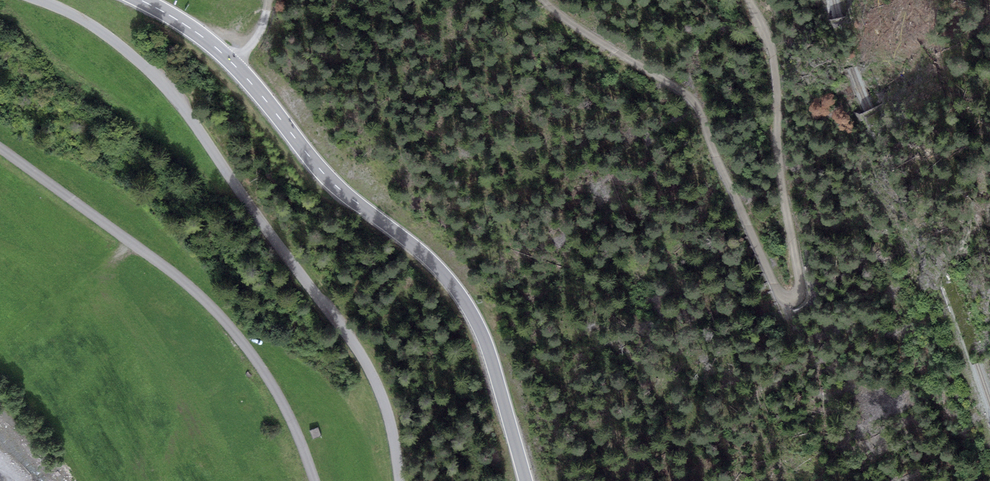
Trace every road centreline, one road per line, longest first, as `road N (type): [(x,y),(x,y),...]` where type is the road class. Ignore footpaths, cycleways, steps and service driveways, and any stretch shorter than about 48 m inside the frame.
road 1 (track): [(541,0),(692,100),(778,293),(795,300),(801,283),(781,180),(775,71),(751,0)]
road 2 (secondary): [(142,0),(217,48),(330,179),(457,290),(491,357),(526,480)]
road 3 (unclassified): [(39,0),(127,51),(184,110),(367,365),(389,417),(401,480)]

